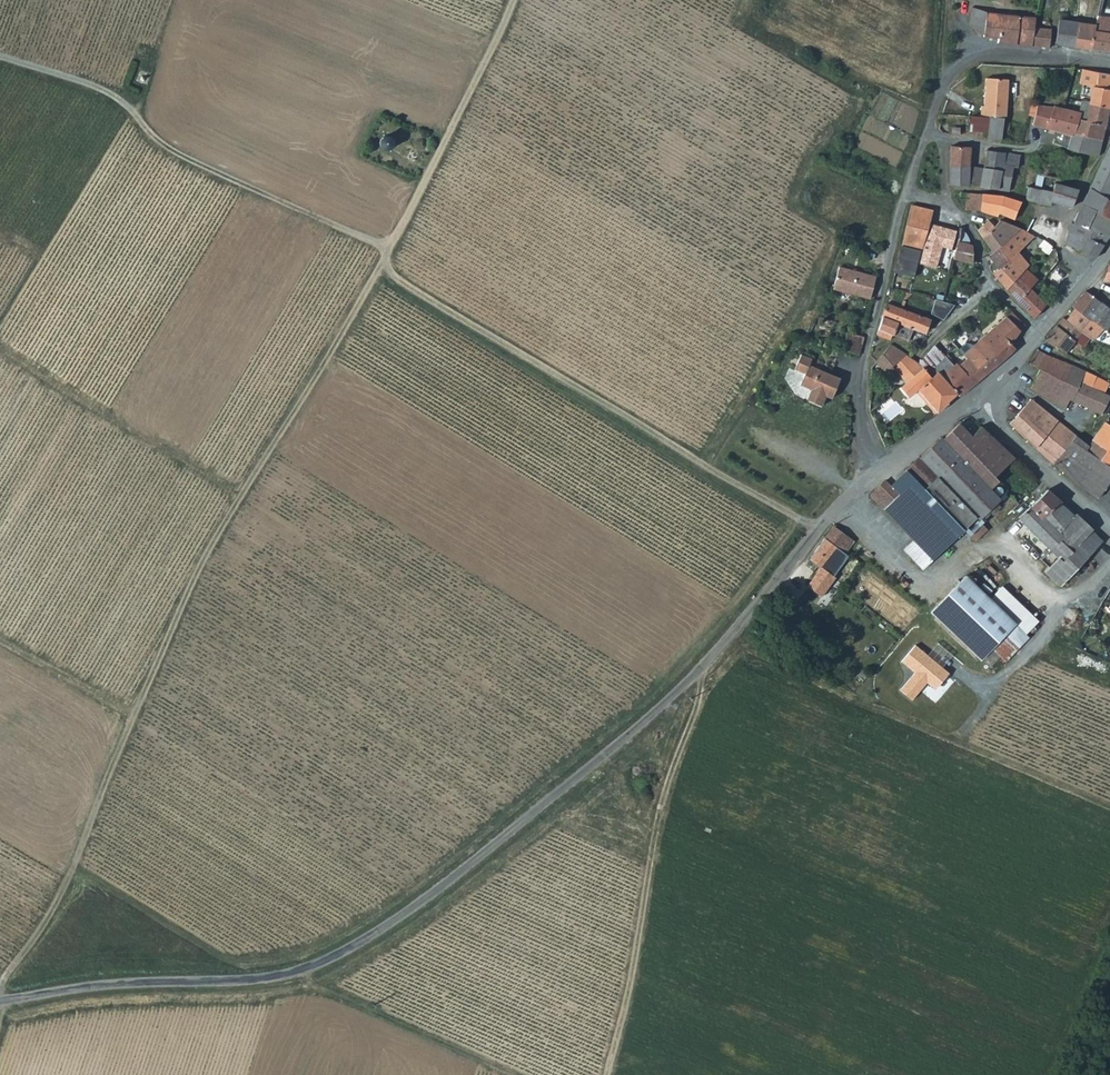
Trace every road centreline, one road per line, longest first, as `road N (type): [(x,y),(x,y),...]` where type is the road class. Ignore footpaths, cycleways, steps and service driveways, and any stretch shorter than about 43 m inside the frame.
road 1 (track): [(516,0),(381,268),(188,593),(69,884),(3,983),(4,1004)]
road 2 (unclassified): [(0,1004),(96,989),(267,981),(308,973),(378,937),(632,735),(714,657),(871,480)]
road 3 (residential): [(871,480),(873,330),(902,192),(944,87),(973,58),(1109,64)]
road 4 (track): [(381,268),(815,538)]
road 5 (track): [(388,249),(158,144),(97,88),(0,59)]
road 6 (track): [(605,1074),(661,806),(697,704),(699,672)]
road 7 (unclassified): [(1109,250),(975,402)]
road 8 (unclassified): [(975,402),(1109,534)]
road 9 (unclassified): [(871,480),(975,402)]

